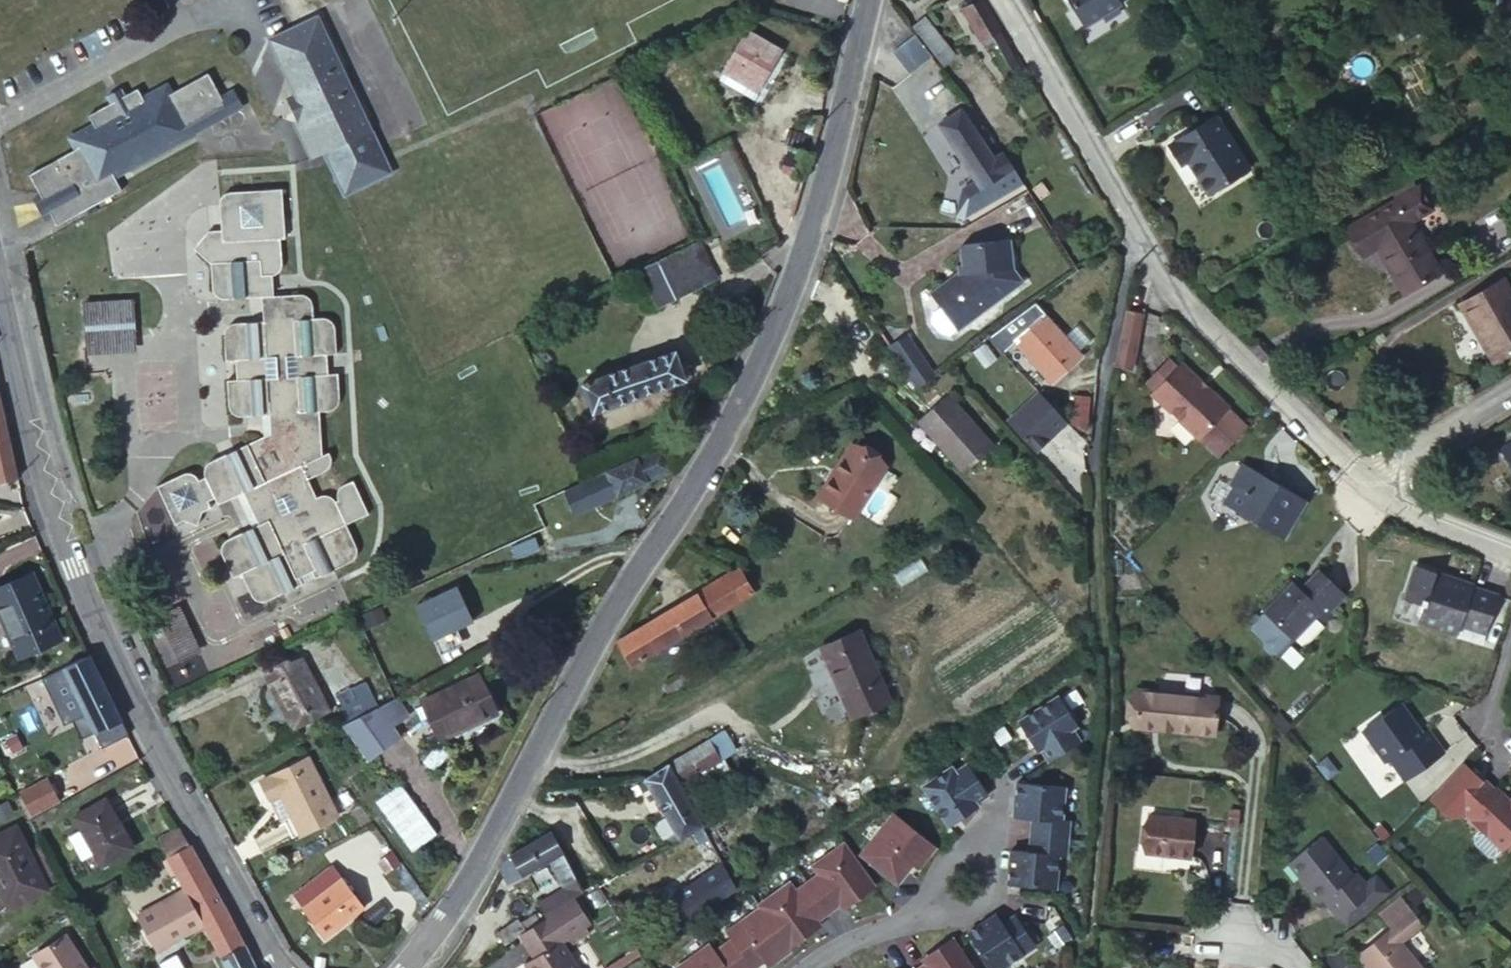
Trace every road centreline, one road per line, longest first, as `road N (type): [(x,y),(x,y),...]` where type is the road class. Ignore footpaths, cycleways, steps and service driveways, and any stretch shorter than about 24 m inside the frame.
road 1 (residential): [(401,967),(473,867),(616,597),(734,416),(809,235),(869,0)]
road 2 (residential): [(279,967),(166,767),(75,570),(45,489),(0,290)]
road 3 (residential): [(1000,0),(1139,238),(1192,311),(1369,479)]
road 4 (track): [(1077,967),(1102,644),(1089,490)]
road 5 (residential): [(808,967),(953,876)]
road 6 (residential): [(1510,389),(1369,479)]
road 7 (residential): [(1510,550),(1400,502),(1369,479)]

